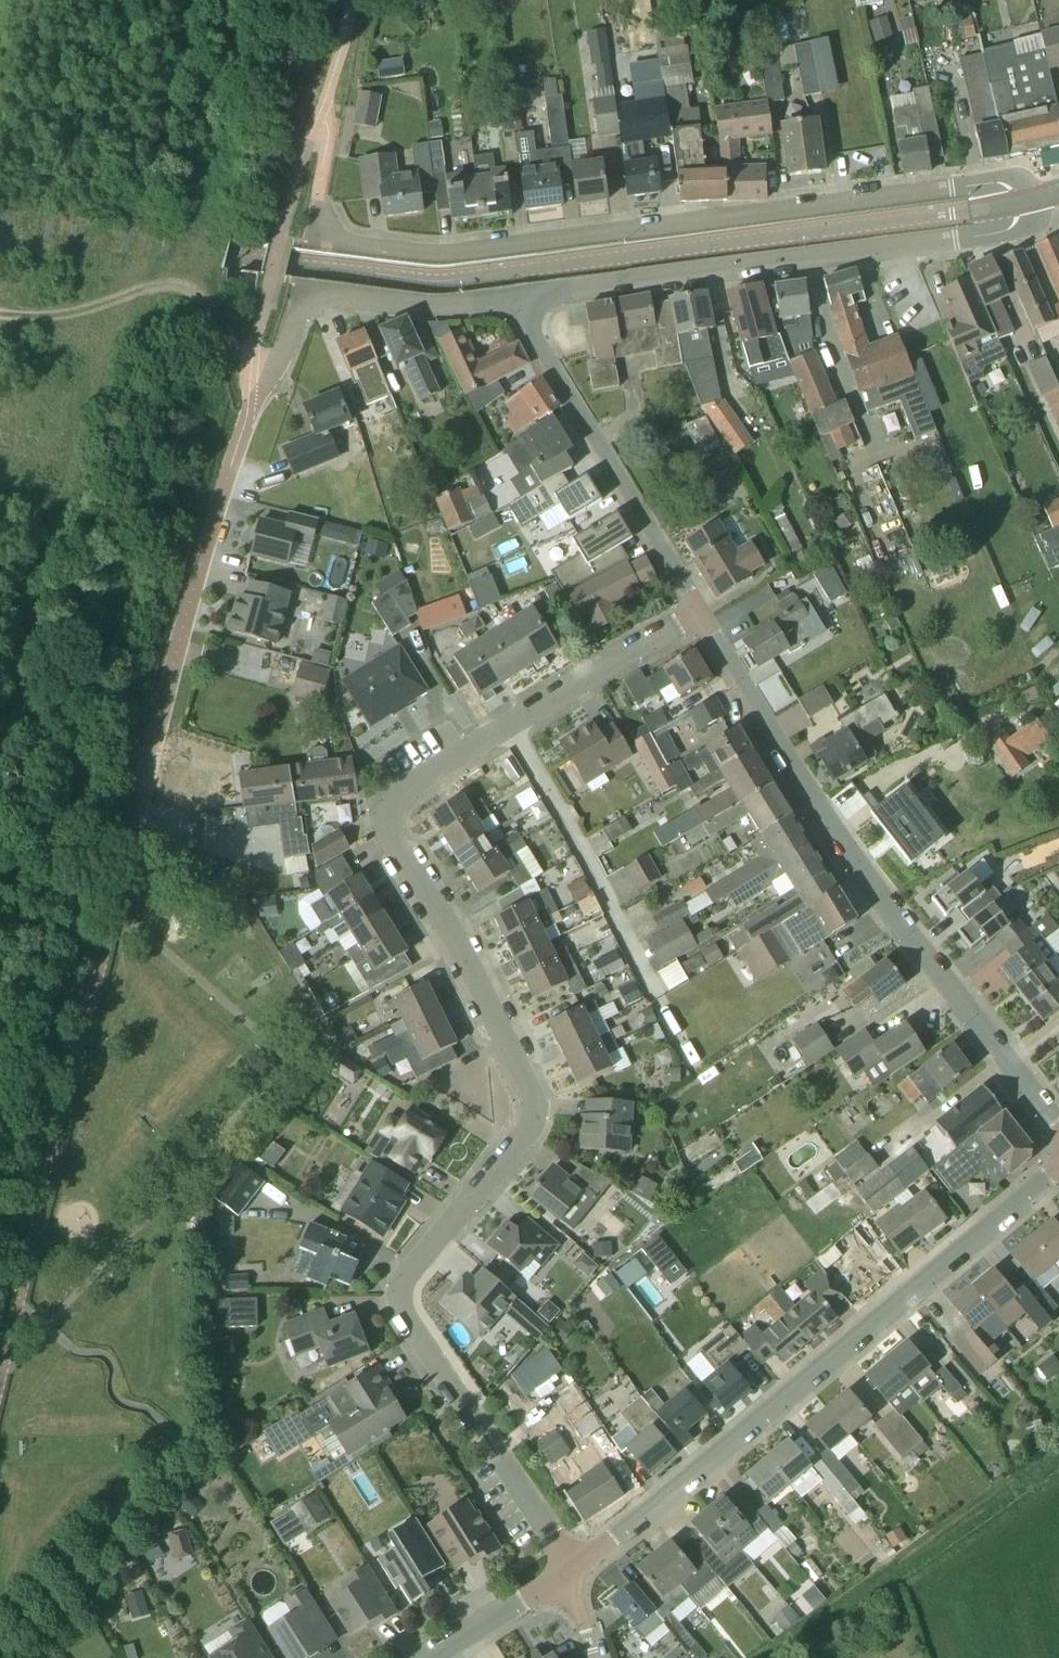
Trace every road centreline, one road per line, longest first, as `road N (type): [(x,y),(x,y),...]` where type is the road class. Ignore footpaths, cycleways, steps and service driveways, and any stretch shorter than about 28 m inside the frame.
road 1 (residential): [(568,1570),(411,1329),(403,1295),(413,1270),(531,1129),(535,1109),(464,956),(395,844),(391,817),(401,794),(698,613)]
road 2 (unclassified): [(234,255),(436,281),(1018,203)]
road 3 (residential): [(325,232),(344,244),(442,255),(970,187),(1005,184),(1018,203)]
road 4 (residential): [(568,1570),(1058,1173)]
road 5 (residential): [(1058,1122),(899,924),(786,759),(698,613)]
road 6 (residential): [(1018,203),(1013,224),(997,233),(511,299)]
road 7 (residential): [(125,870),(204,554),(250,411)]
road 8 (residential): [(698,613),(511,299)]
road 9 (residential): [(511,299),(446,307),(310,299),(250,411)]
road 10 (track): [(251,373),(212,311),(179,292),(86,313),(0,311)]
road 11 (unclassified): [(227,255),(0,227)]
road 12 (residential): [(431,1657),(568,1570)]

